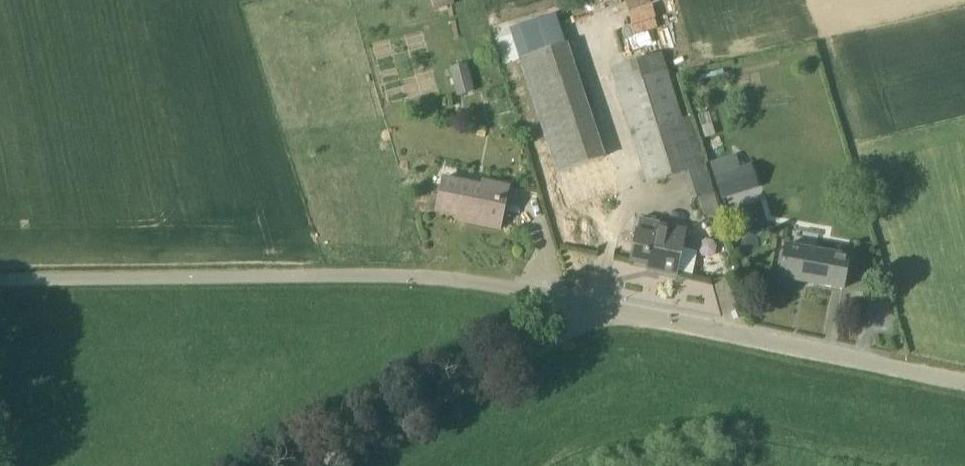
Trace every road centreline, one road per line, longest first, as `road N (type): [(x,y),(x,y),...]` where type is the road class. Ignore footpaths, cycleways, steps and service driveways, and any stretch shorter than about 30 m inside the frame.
road 1 (unclassified): [(0,283),(261,273),(508,282),(584,299)]
road 2 (unclassified): [(964,387),(584,299)]
road 3 (unclassified): [(290,465),(584,299)]

